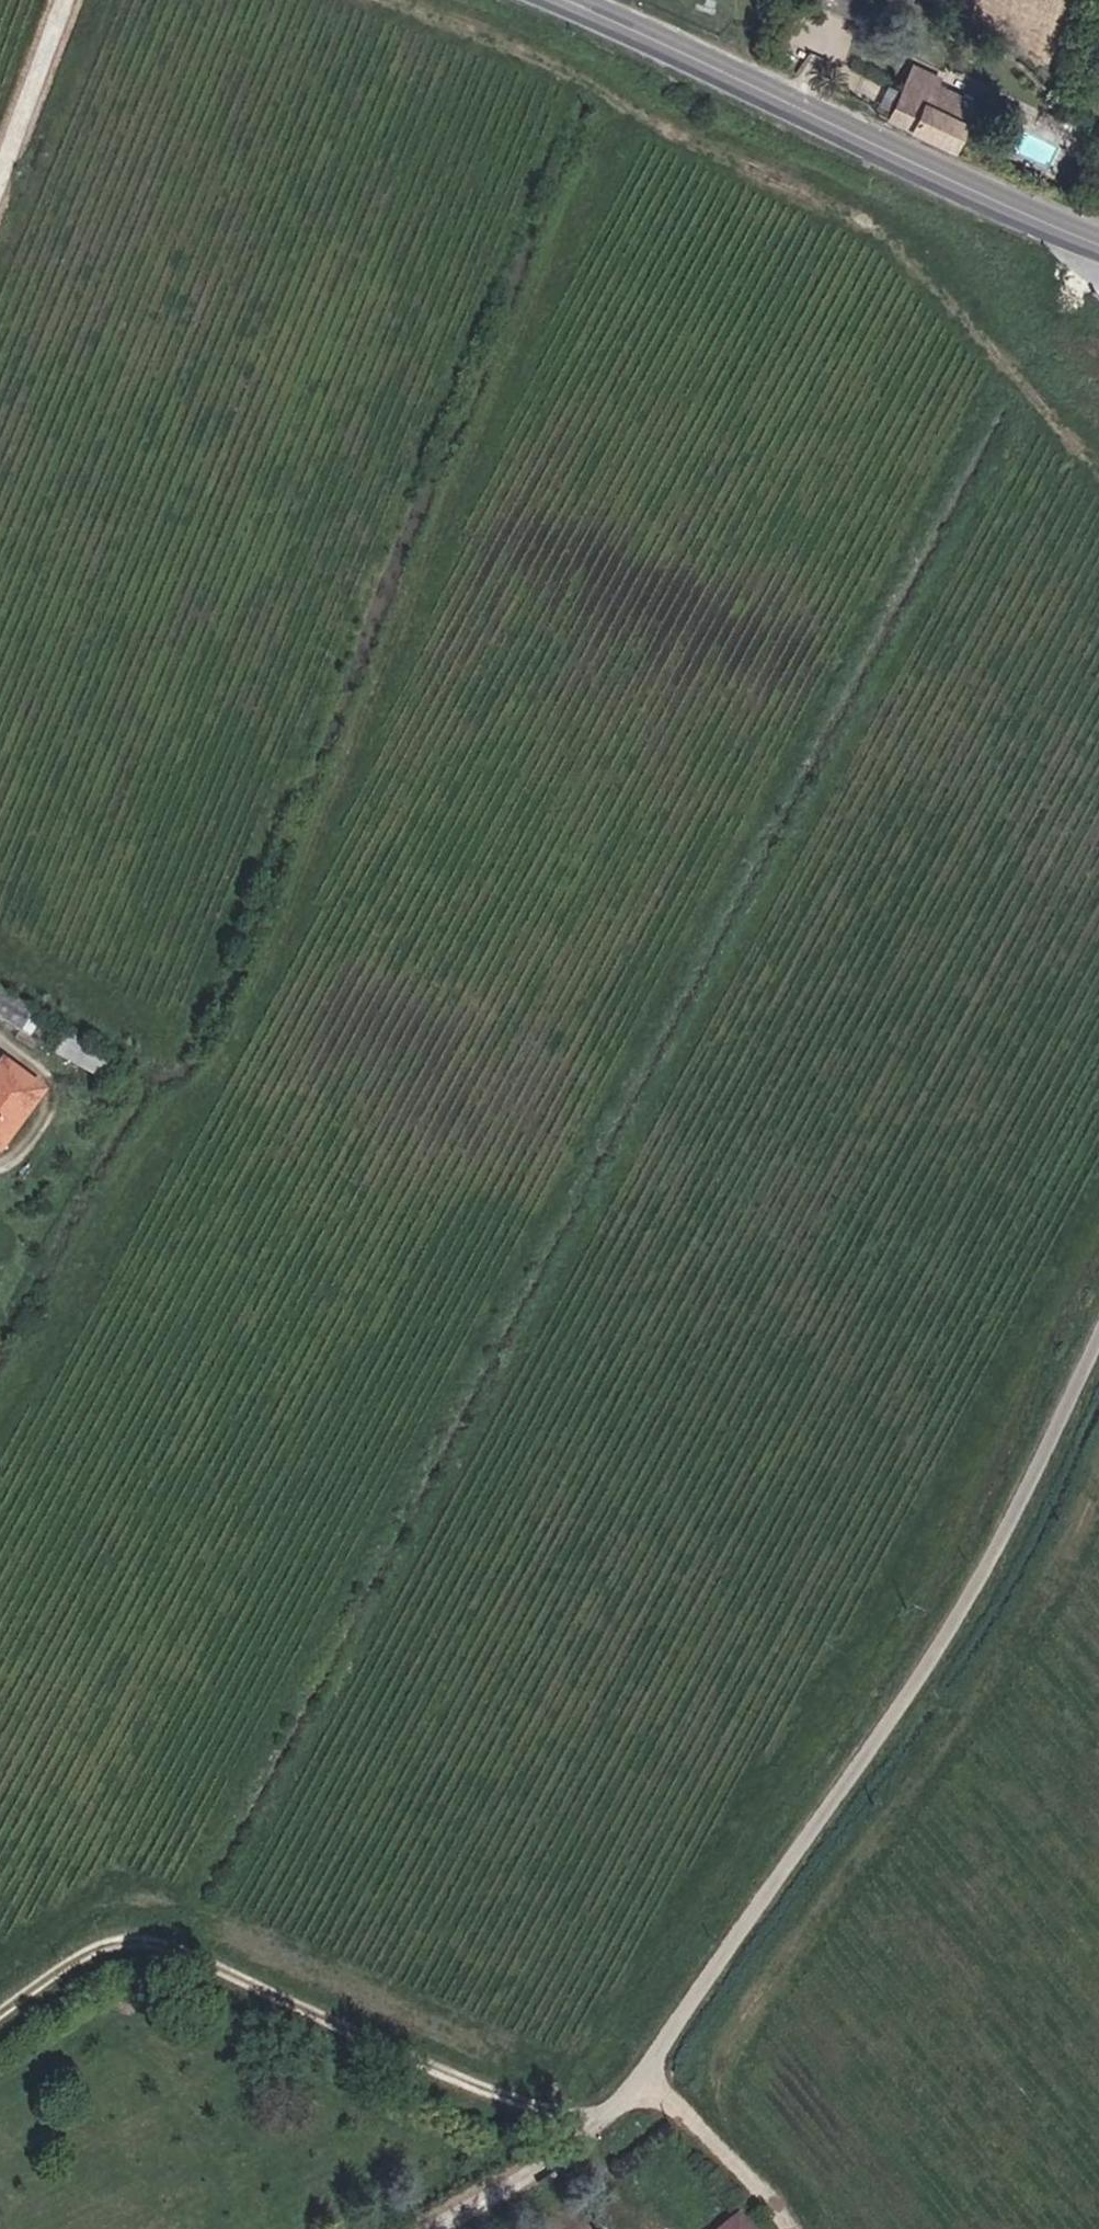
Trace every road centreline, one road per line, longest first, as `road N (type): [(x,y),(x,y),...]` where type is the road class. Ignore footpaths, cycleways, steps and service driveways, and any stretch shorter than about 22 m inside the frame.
road 1 (residential): [(422,2228),(624,2103),(941,1657),(1098,1336)]
road 2 (primary): [(580,0),(1098,243)]

